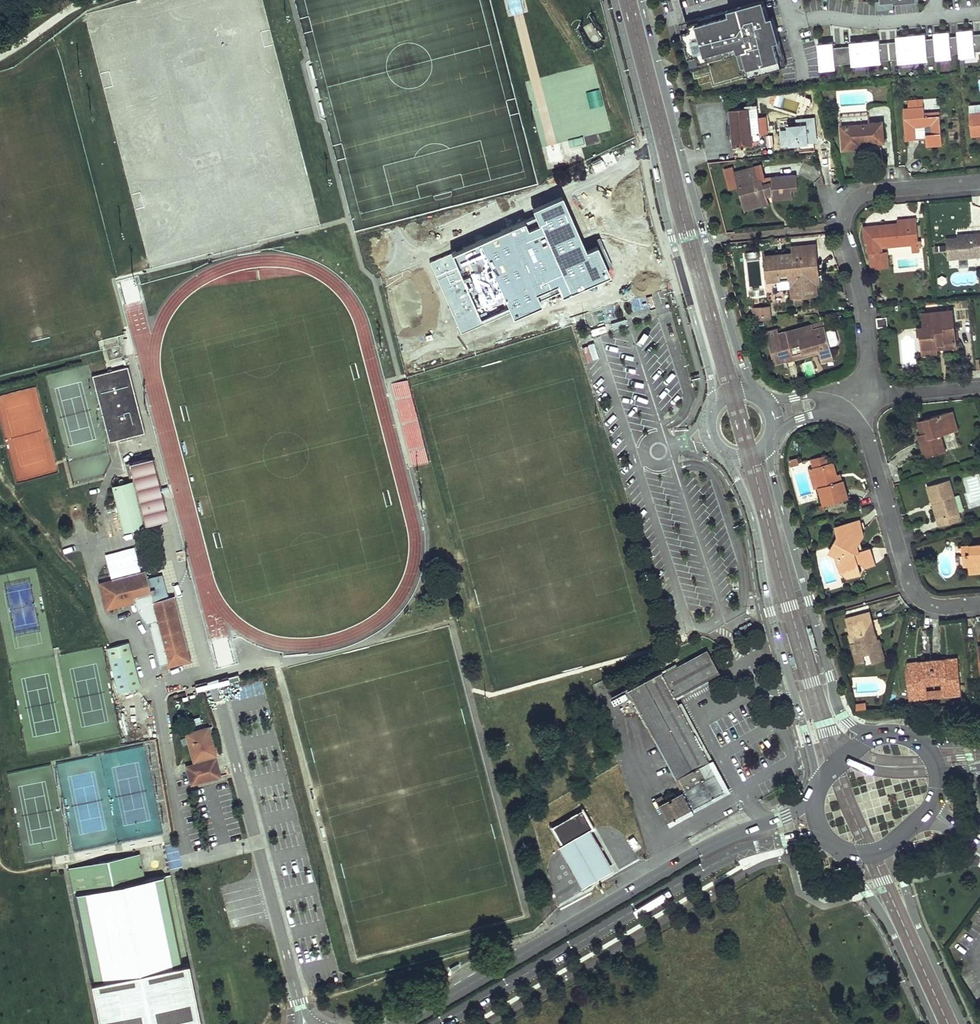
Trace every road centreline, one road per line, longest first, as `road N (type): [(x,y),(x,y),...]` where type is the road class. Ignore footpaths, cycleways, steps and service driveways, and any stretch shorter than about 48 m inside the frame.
road 1 (secondary): [(813,802),(696,853),(403,1023)]
road 2 (secondary): [(441,1023),(721,861),(784,840),(824,838)]
road 3 (tertiary): [(614,0),(711,376),(710,410)]
road 4 (tertiary): [(755,394),(641,0)]
road 5 (tertiary): [(726,457),(753,523),(818,784)]
road 6 (tertiary): [(876,735),(838,709),(769,446)]
road 7 (residential): [(844,413),(867,439),(918,598),(931,606),(979,604)]
road 8 (tertiary): [(963,1023),(910,906),(898,838)]
road 9 (residential): [(867,394),(865,309),(844,238),(851,203)]
road 10 (tertiary): [(842,854),(934,1023)]
road 11 (residential): [(790,25),(938,19)]
road 12 (residential): [(851,203),(872,192),(979,182)]

